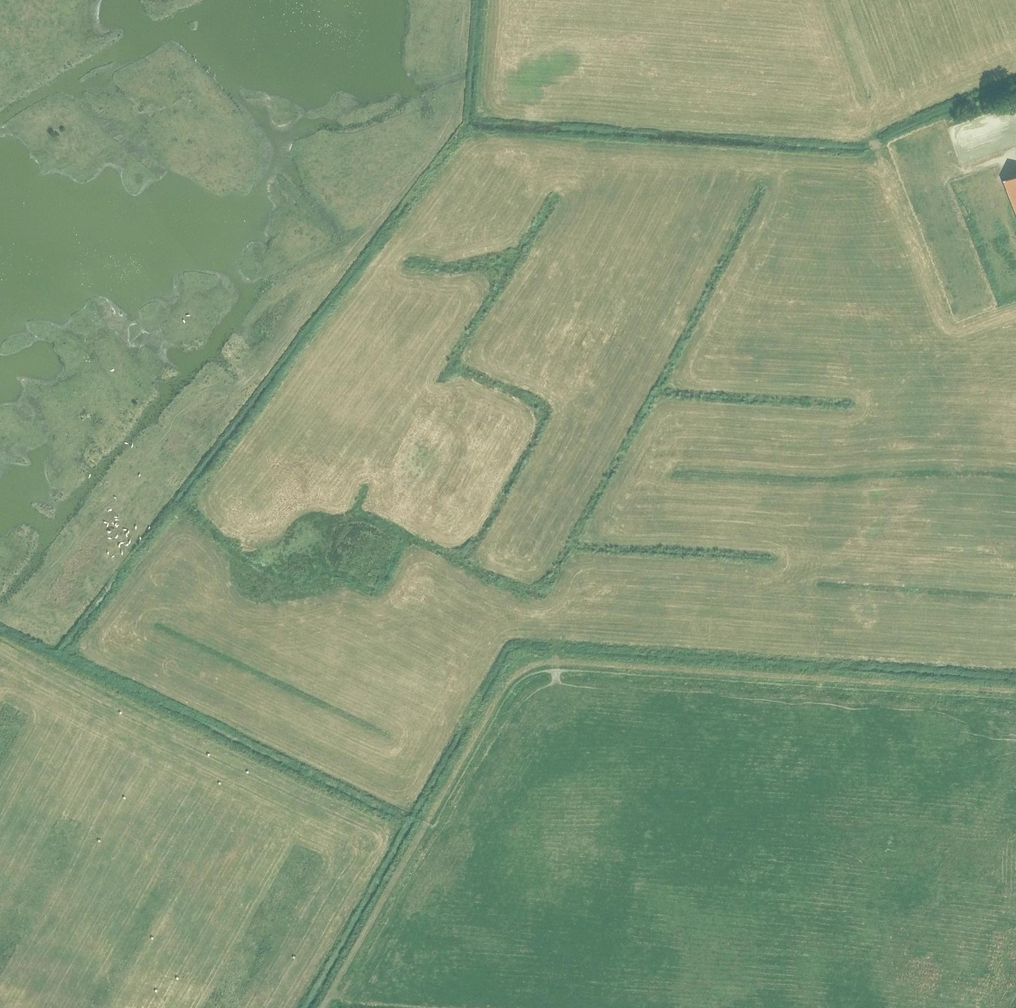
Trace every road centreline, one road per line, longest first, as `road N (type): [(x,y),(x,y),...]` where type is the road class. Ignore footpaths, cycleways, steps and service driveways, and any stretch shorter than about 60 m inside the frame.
road 1 (track): [(330,998),(508,680),(521,669),(565,663),(1015,694)]

